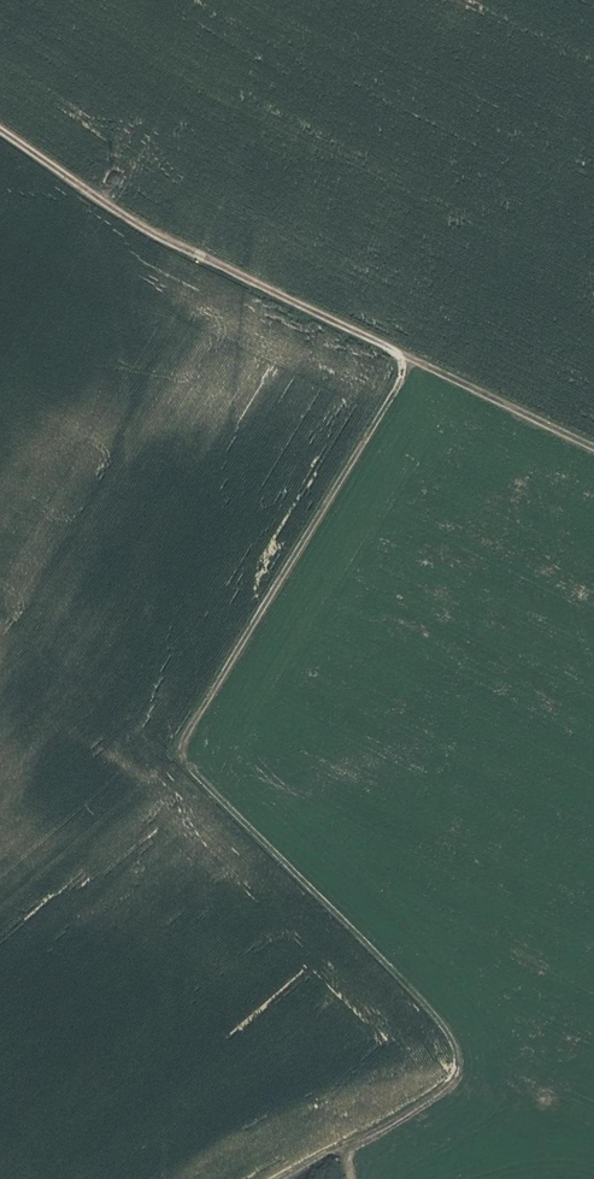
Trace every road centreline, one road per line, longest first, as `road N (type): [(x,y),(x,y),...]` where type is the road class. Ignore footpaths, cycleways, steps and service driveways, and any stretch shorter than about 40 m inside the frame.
road 1 (track): [(412,364),(178,756),(446,1025),(459,1063),(450,1080),(341,1159),(340,1178)]
road 2 (track): [(0,133),(150,232),(593,449)]
road 3 (track): [(178,756),(0,913)]

